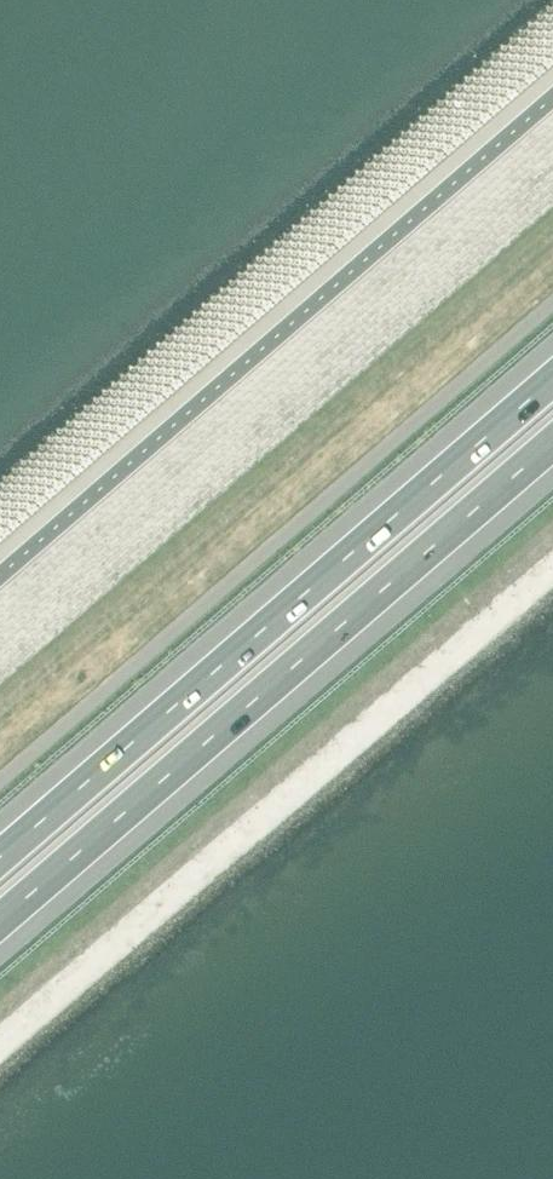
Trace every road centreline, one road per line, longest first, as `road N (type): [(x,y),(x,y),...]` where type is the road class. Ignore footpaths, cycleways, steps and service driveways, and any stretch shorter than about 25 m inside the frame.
road 1 (motorway): [(552,380),(0,858)]
road 2 (motorway): [(0,924),(552,447)]

